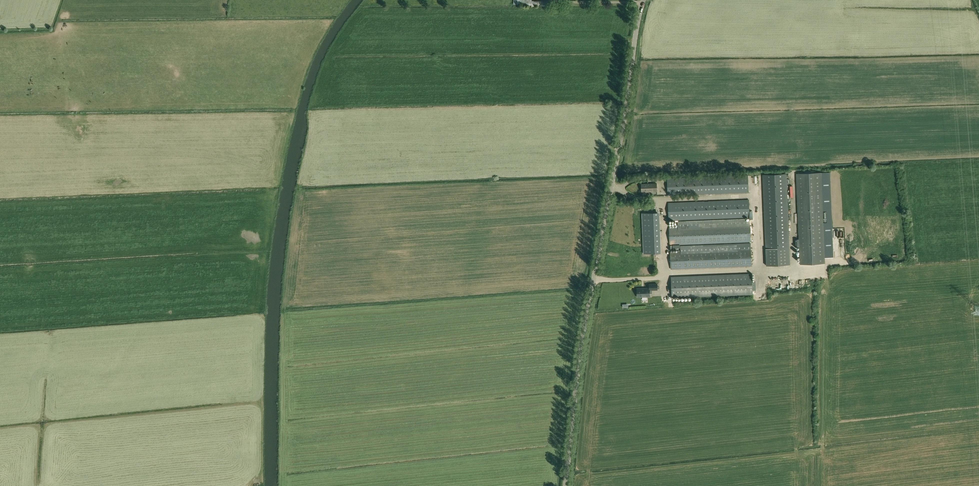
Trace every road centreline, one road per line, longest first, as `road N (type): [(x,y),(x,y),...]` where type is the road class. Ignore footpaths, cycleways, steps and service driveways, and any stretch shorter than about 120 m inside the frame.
road 1 (tertiary): [(565,485),(642,0)]

